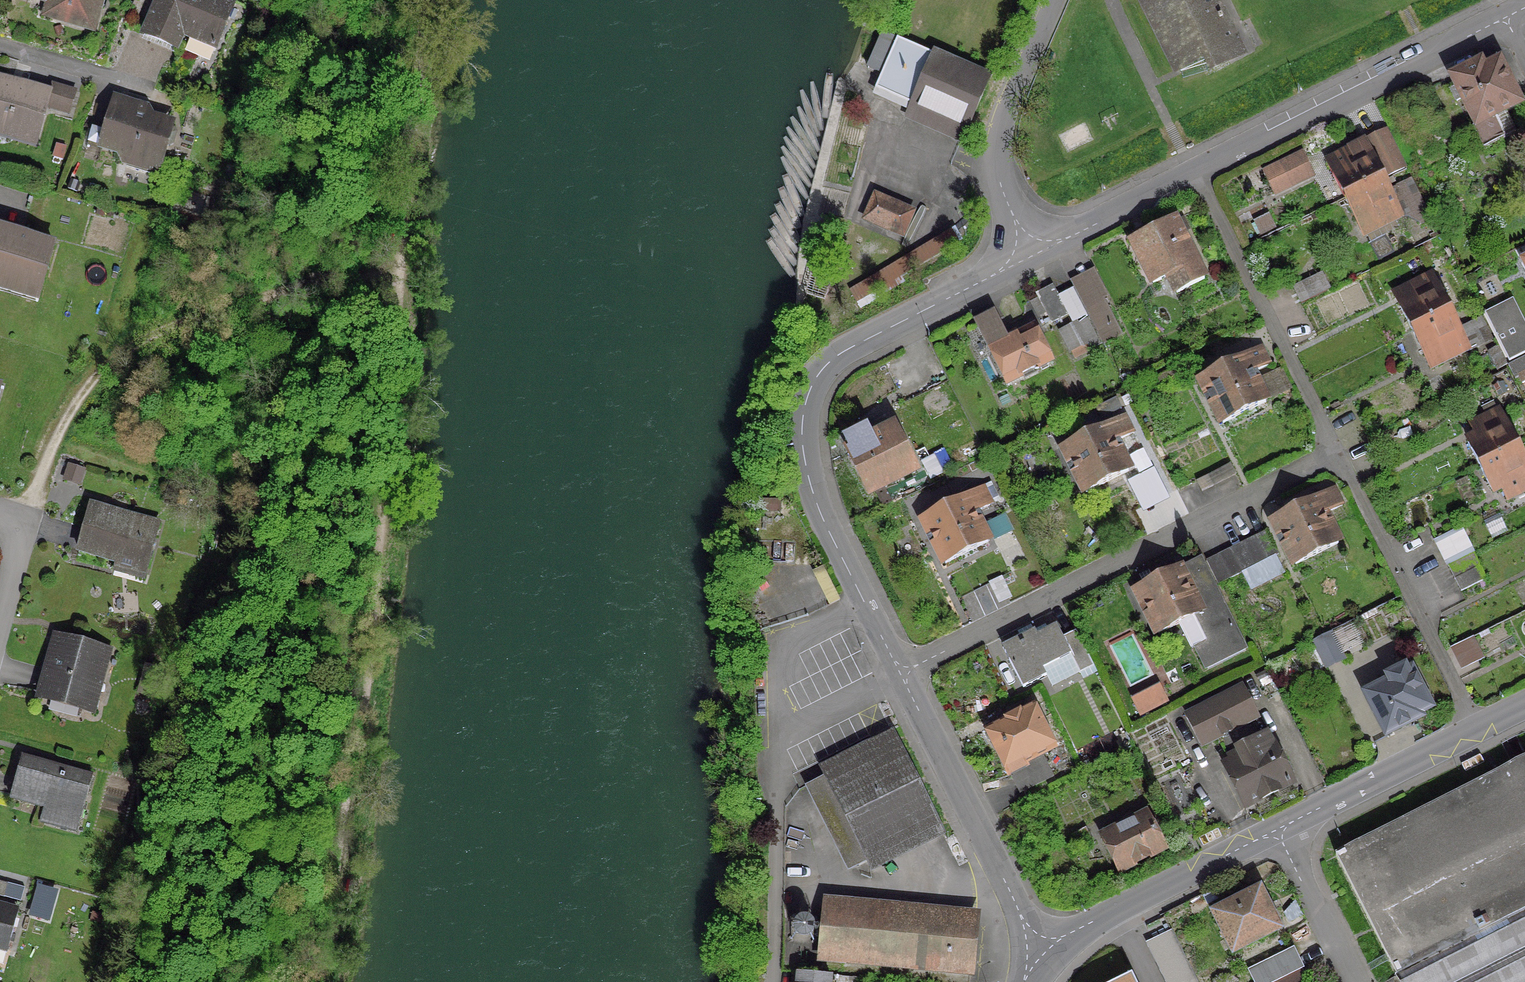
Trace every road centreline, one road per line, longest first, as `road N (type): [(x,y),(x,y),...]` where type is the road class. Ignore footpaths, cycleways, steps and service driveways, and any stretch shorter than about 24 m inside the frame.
road 1 (residential): [(1031,256),(835,358),(808,397),(802,449),(819,509),(900,675)]
road 2 (residential): [(1505,17),(1031,256)]
road 3 (track): [(404,258),(236,304),(114,358),(55,420),(12,535)]
road 4 (residential): [(900,675),(1335,456)]
road 5 (residential): [(900,675),(1043,954)]
road 6 (residential): [(1524,705),(1275,830)]
road 7 (residential): [(1052,0),(1005,114),(997,162),(1031,256)]
road 8 (residential): [(1275,830),(1043,954)]
road 9 (residential): [(1275,830),(1352,981)]

